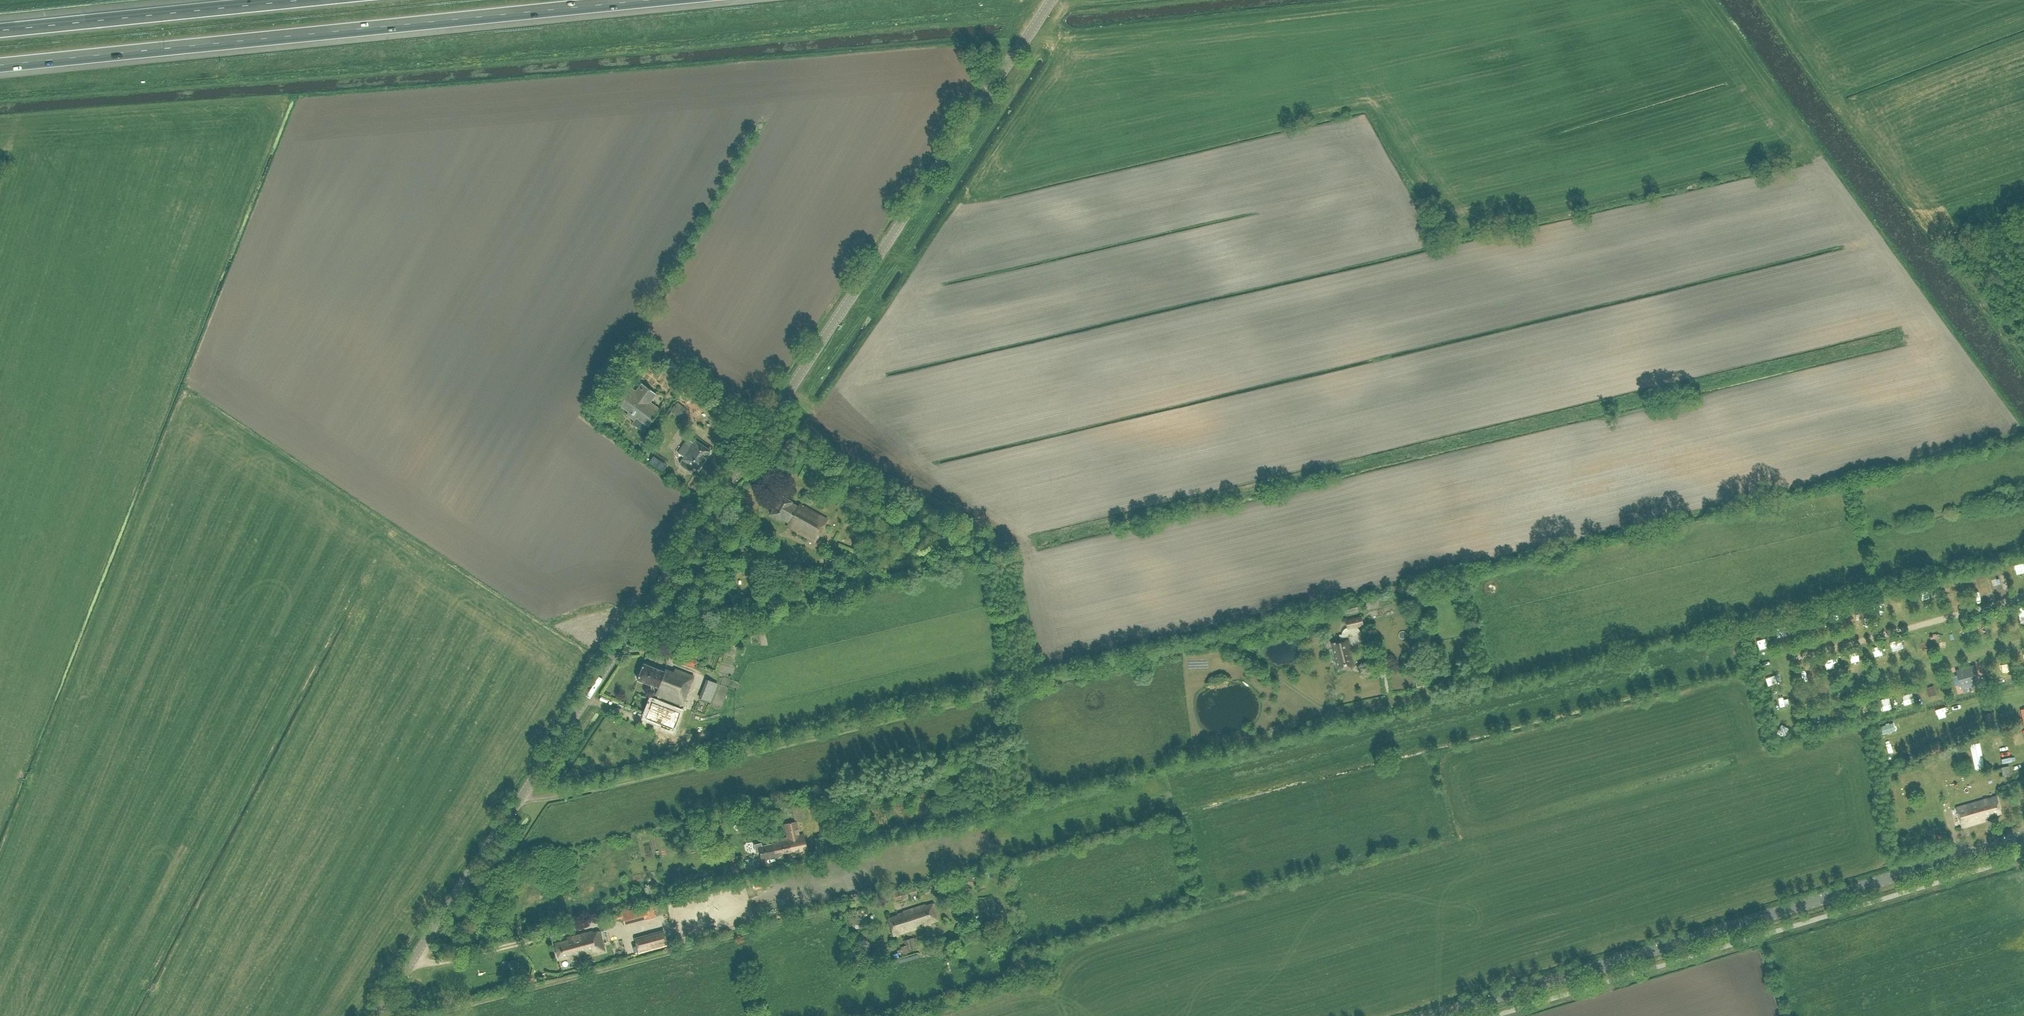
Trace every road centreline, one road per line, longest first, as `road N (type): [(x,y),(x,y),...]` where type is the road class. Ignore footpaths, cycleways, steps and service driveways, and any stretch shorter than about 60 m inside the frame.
road 1 (tertiary): [(1051,0),(375,1015)]
road 2 (motorway): [(0,64),(653,0)]
road 3 (secondary): [(1429,1015),(2023,838)]
road 4 (motorway): [(292,0),(0,29)]
road 5 (track): [(1795,659),(1802,695),(2023,639)]

